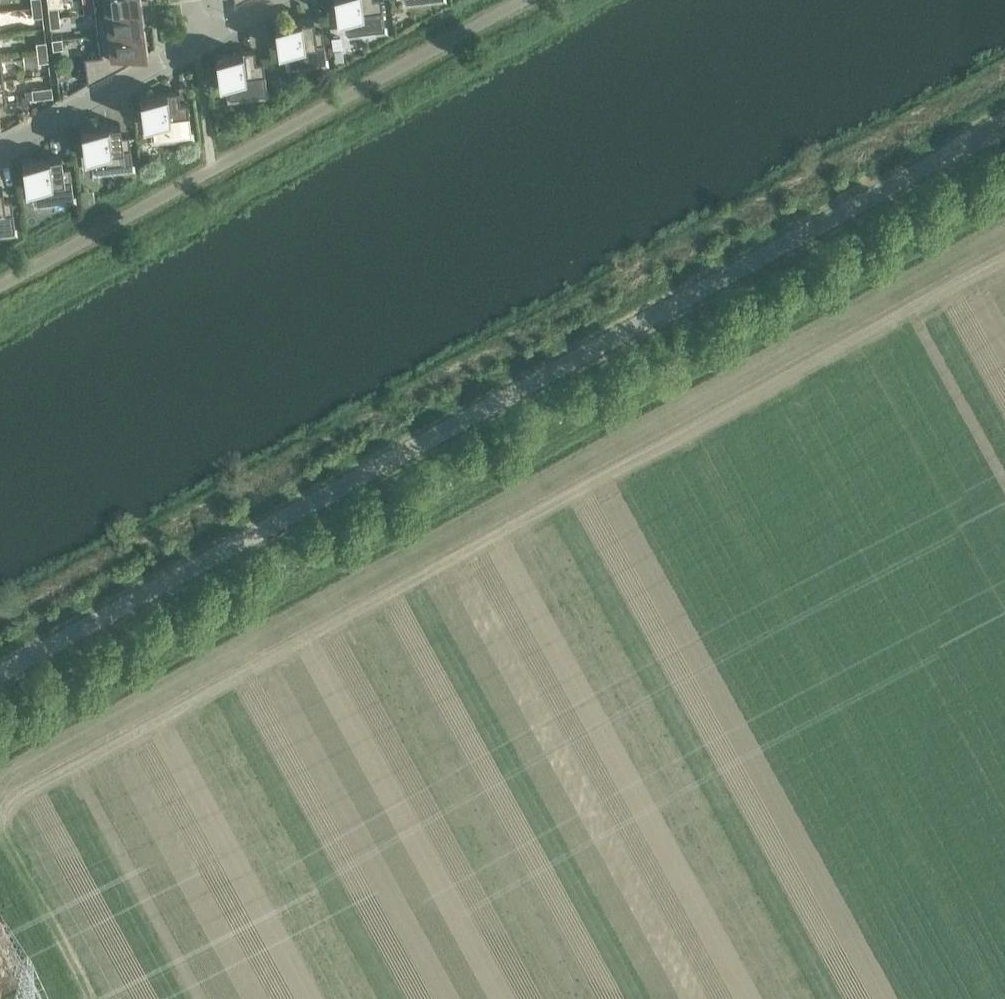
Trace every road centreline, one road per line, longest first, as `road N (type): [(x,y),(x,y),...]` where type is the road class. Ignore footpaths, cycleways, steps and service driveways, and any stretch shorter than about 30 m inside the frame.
road 1 (tertiary): [(0,675),(1004,127)]
road 2 (residential): [(0,150),(196,42)]

